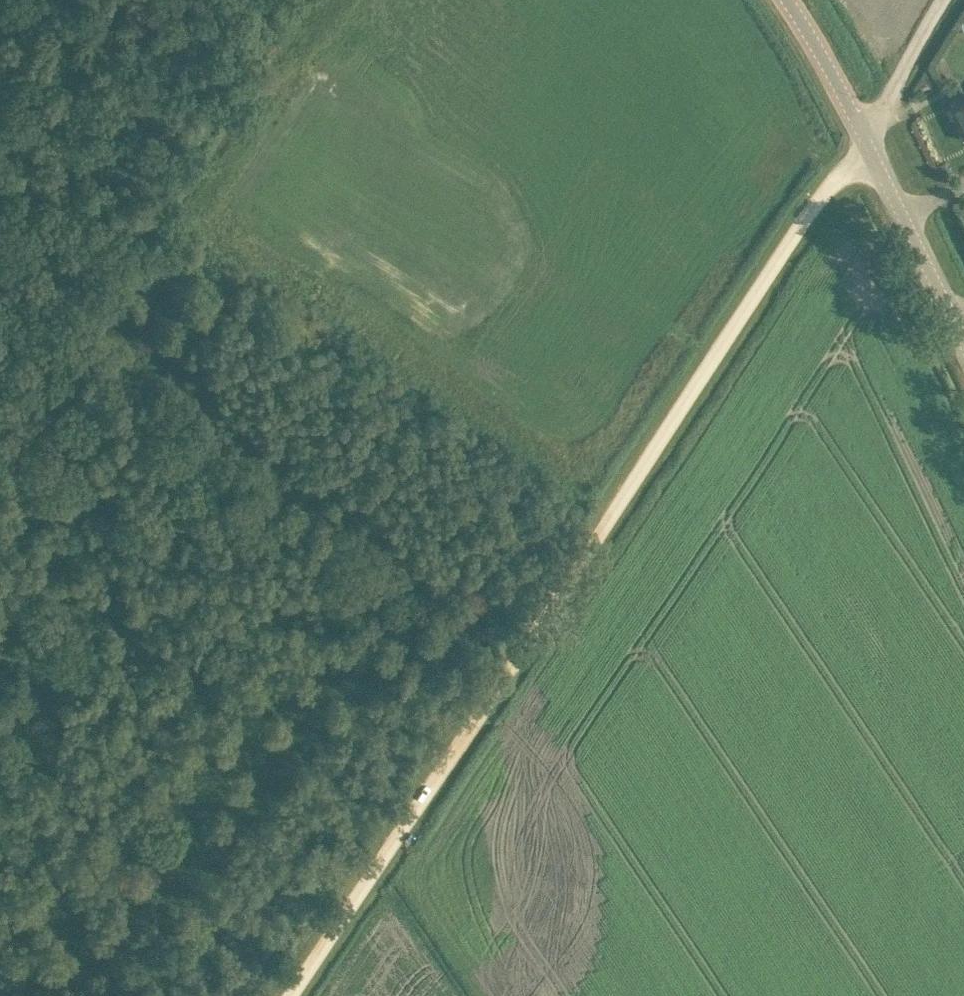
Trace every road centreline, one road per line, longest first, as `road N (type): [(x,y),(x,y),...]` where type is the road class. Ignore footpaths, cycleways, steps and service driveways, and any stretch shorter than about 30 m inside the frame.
road 1 (track): [(292,995),(948,0)]
road 2 (tertiary): [(963,338),(792,0)]

